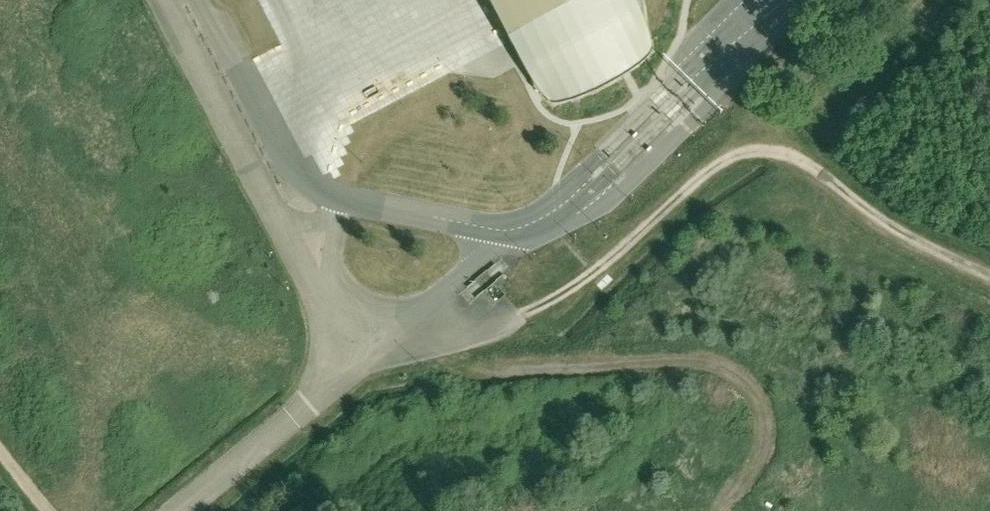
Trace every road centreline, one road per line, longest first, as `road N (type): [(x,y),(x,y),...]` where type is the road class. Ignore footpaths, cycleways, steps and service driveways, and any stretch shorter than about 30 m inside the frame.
road 1 (track): [(721,510),(748,479),(765,431),(760,405),(727,369),(694,363),(487,368),(403,328)]

